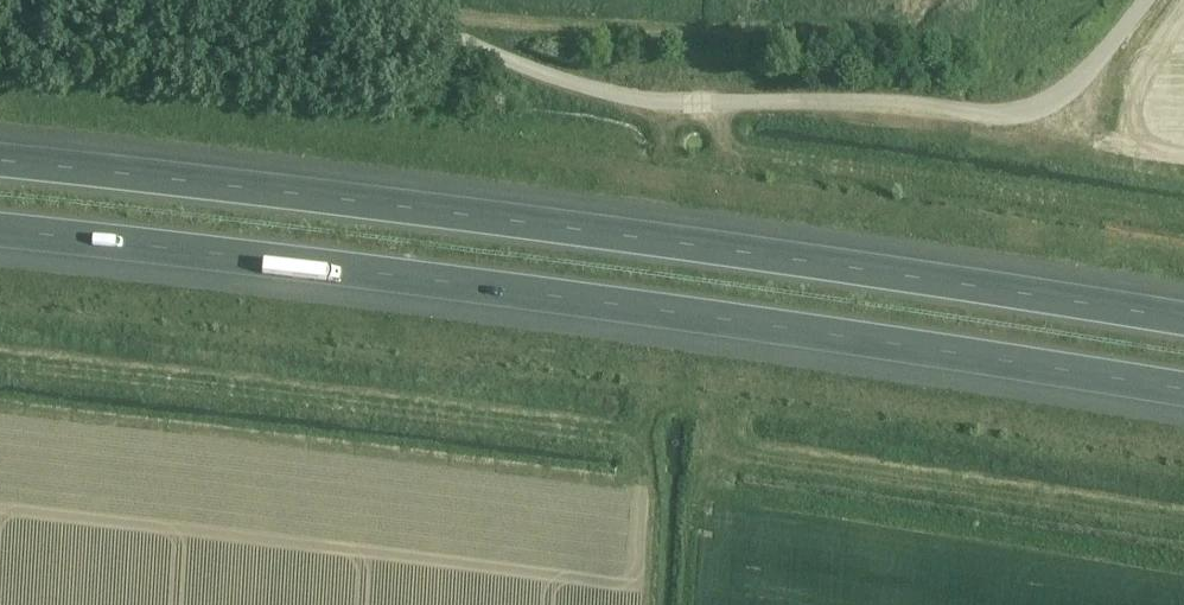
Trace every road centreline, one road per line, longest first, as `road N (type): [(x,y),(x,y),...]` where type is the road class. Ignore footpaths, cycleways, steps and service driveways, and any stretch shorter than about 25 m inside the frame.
road 1 (motorway): [(0,232),(431,282),(1183,392)]
road 2 (motorway): [(1183,319),(482,217),(0,161)]

